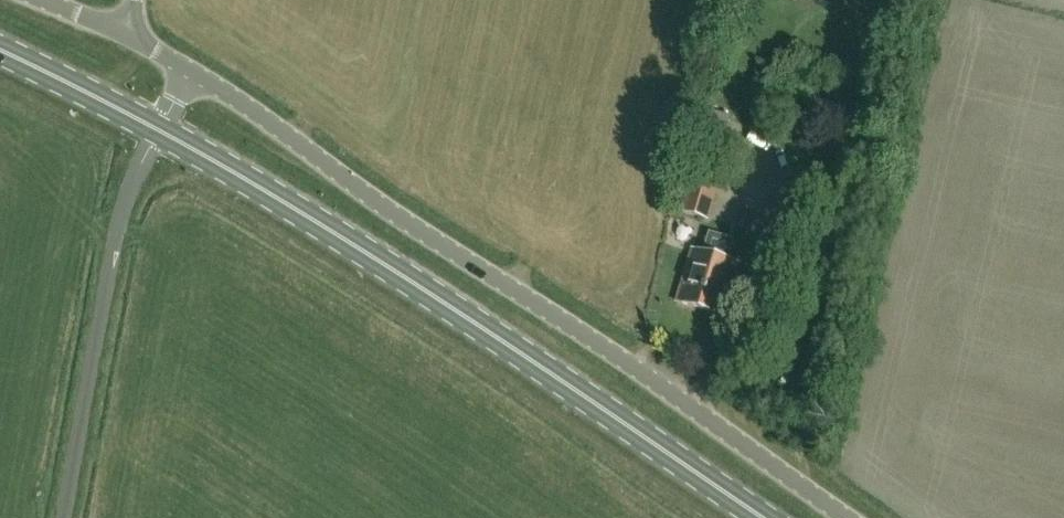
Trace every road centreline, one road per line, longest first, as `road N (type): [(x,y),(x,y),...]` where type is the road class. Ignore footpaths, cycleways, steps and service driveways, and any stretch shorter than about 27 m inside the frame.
road 1 (unclassified): [(842,517),(657,385),(440,248),(273,125),(187,76)]
road 2 (primary): [(760,517),(341,239),(159,132)]
road 3 (unclassified): [(66,517),(119,230),(159,132)]
road 4 (primary): [(159,132),(0,54)]

